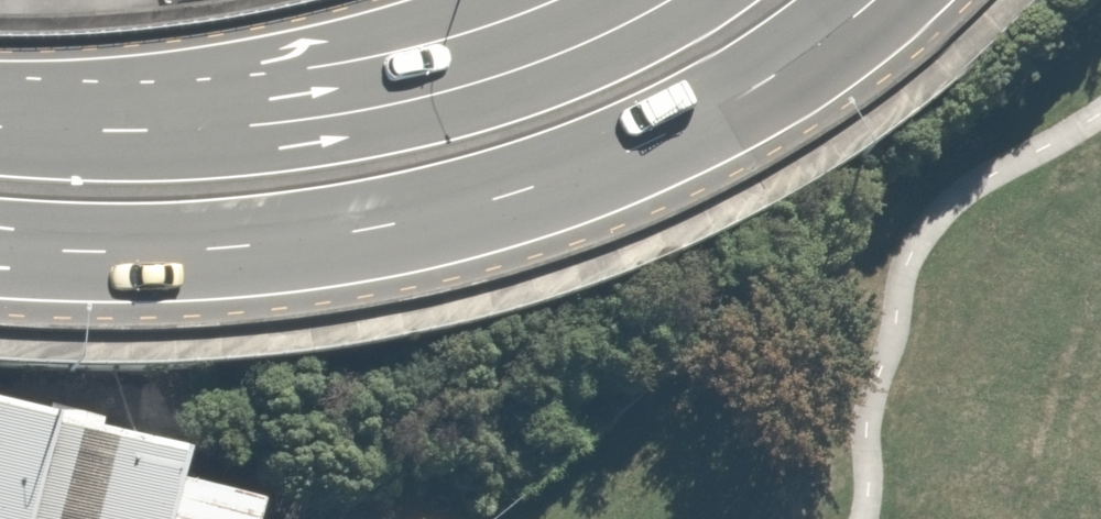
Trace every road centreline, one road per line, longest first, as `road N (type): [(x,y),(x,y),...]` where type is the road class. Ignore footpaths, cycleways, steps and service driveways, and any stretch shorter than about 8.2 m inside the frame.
road 1 (secondary): [(886,0),(744,106),(533,204),(296,256),(93,270),(0,263)]
road 2 (secondary): [(0,139),(197,140),(375,112),(546,62)]
road 3 (secondary): [(546,62),(696,0)]

